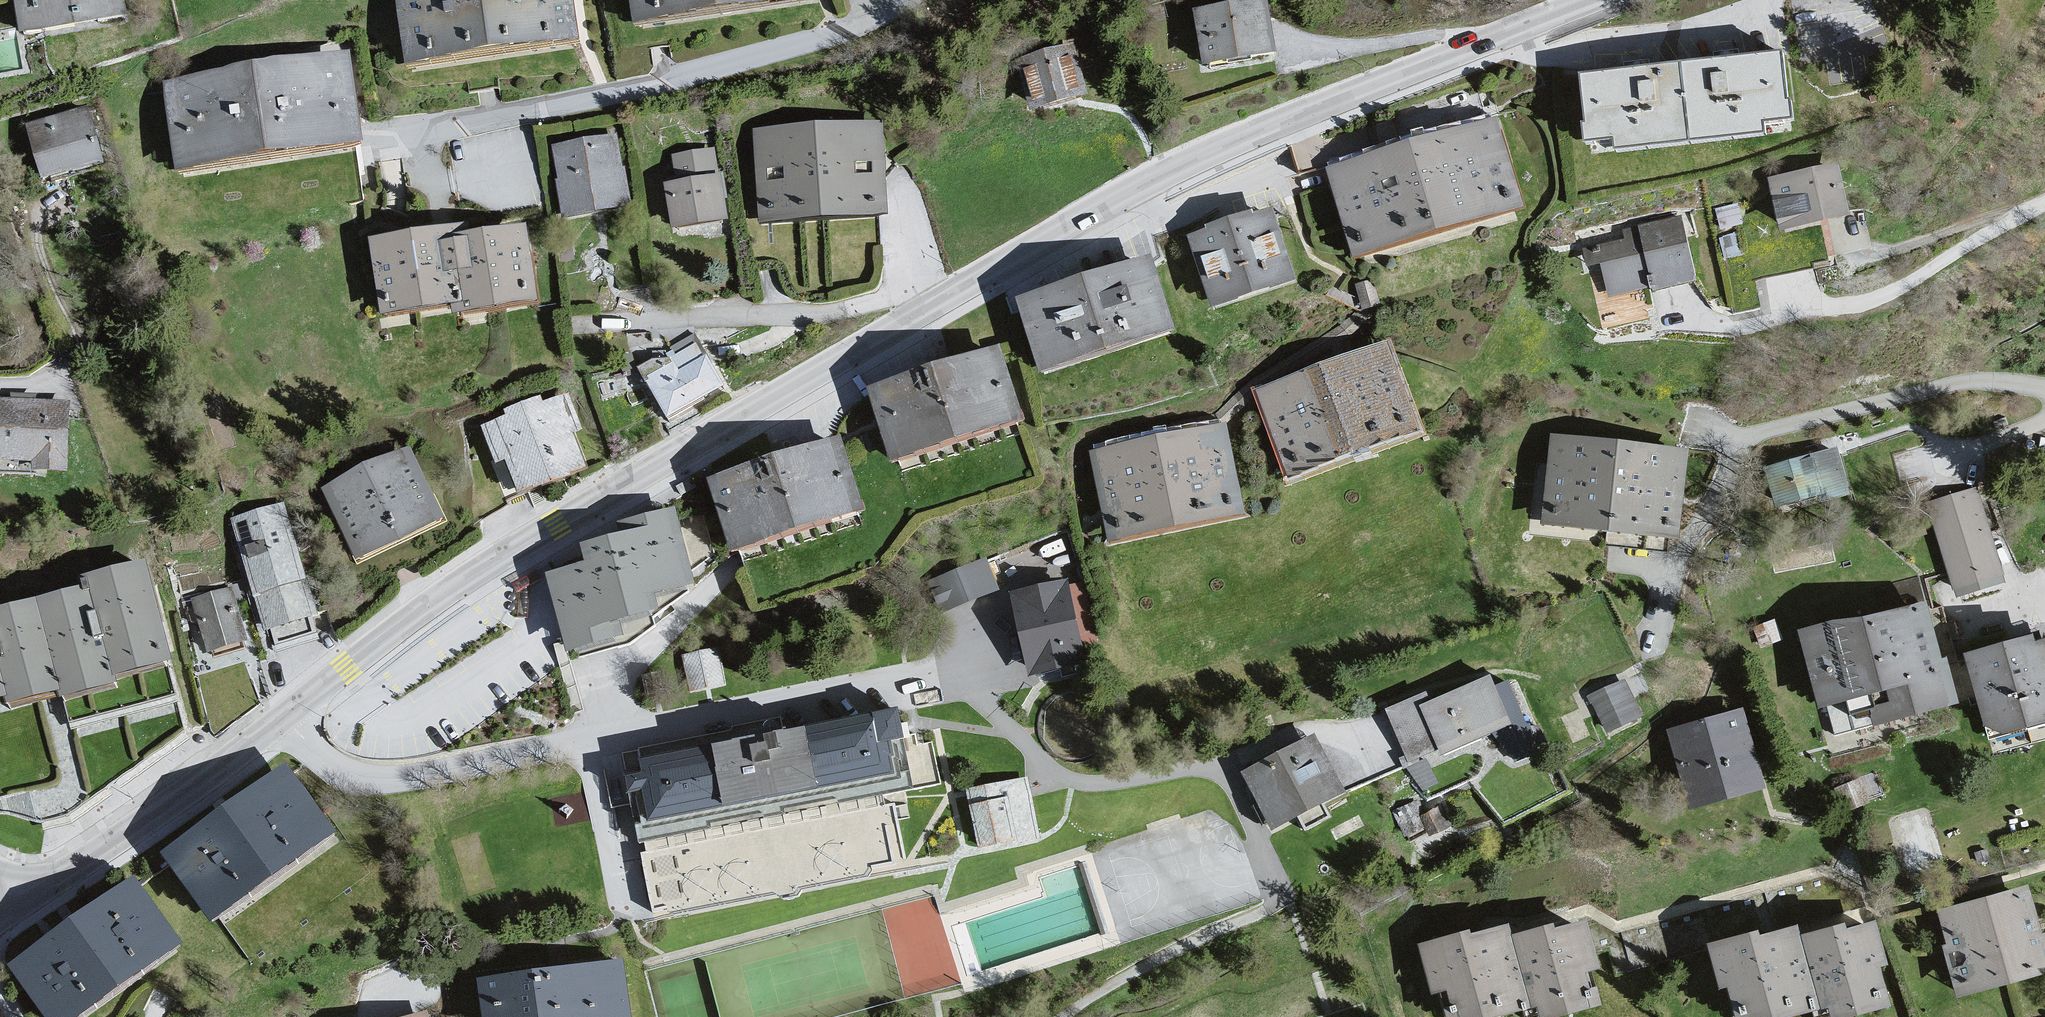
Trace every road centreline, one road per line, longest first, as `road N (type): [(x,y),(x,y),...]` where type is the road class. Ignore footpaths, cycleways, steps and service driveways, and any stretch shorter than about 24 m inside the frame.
road 1 (tertiary): [(286,716),(437,596),(520,543),(1119,200),(1313,110),(1597,0)]
road 2 (residential): [(893,0),(825,43),(739,71),(389,140)]
road 3 (residential): [(286,716),(322,757),(368,781),(490,777),(580,759),(631,731)]
road 4 (tertiary): [(0,916),(286,716)]

